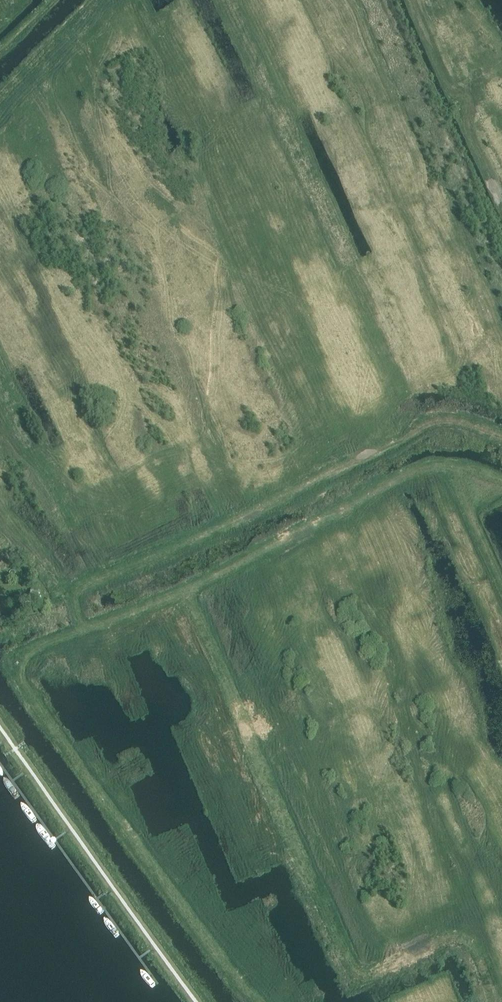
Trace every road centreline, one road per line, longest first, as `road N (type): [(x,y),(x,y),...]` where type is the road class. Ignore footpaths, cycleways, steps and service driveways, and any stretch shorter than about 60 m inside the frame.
road 1 (track): [(266,1001),(143,850),(26,685),(23,669),(34,653),(82,629),(189,593),(426,471),(469,470),(501,483)]
road 2 (track): [(493,1001),(473,947),(456,940),(371,974),(353,971),(189,593)]
road 3 (track): [(501,437),(427,424),(295,495),(88,583),(76,593),(82,629)]

